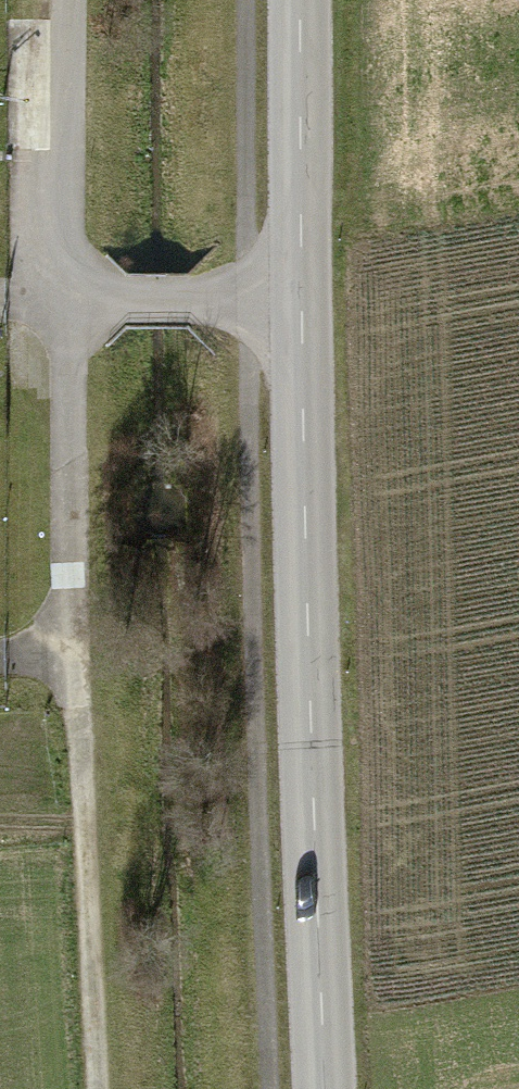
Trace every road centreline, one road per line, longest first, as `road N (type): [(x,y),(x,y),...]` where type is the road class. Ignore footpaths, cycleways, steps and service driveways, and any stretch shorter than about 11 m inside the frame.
road 1 (tertiary): [(300,0),(299,300),(324,1088)]
road 2 (track): [(73,0),(67,298),(299,300)]
road 3 (track): [(96,1088),(76,712)]

